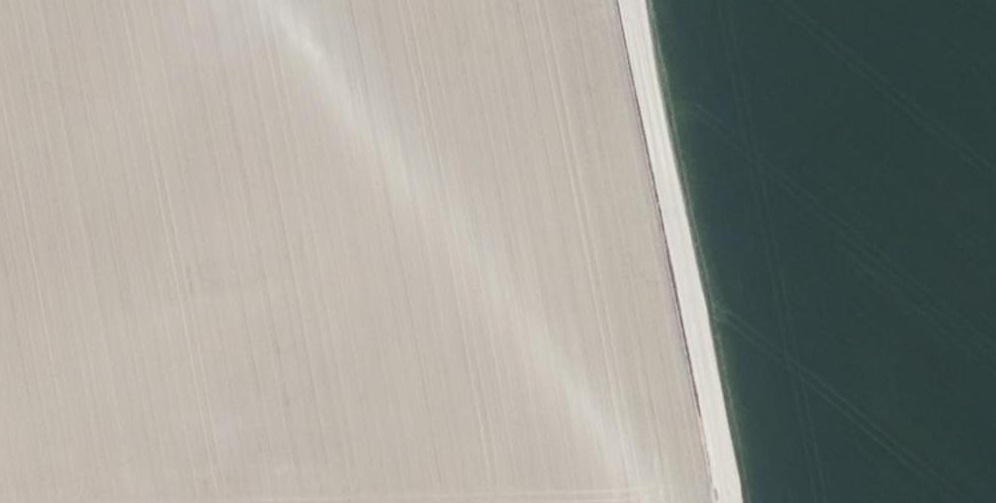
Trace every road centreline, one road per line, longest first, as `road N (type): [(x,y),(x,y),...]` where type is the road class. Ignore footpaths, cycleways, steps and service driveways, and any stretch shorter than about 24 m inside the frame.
road 1 (track): [(719,502),(620,0)]

